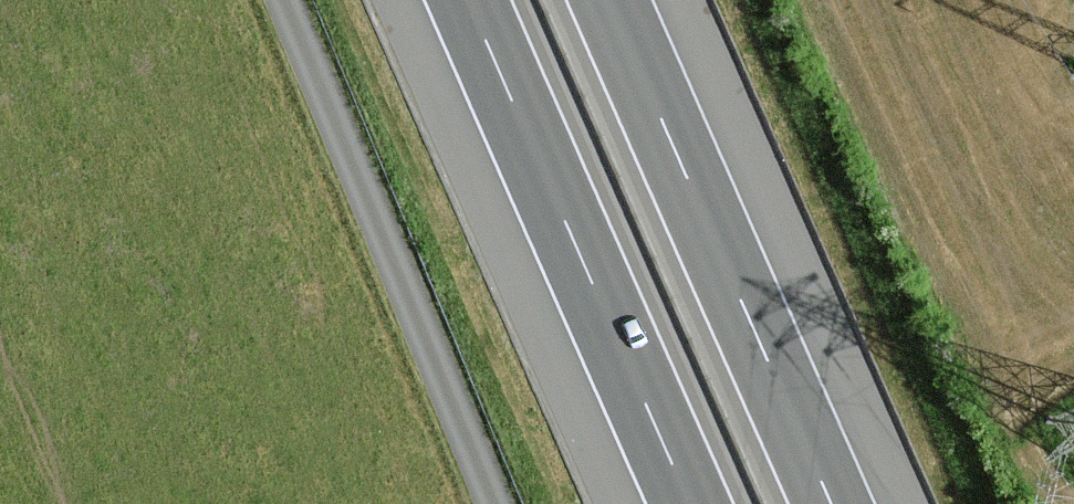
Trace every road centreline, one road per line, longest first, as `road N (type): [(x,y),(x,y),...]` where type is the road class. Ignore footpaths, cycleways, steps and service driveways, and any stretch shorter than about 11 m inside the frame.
road 1 (motorway): [(467,0),(691,503)]
road 2 (motorway): [(833,503),(611,0)]
road 3 (unclassified): [(287,0),(497,503)]

